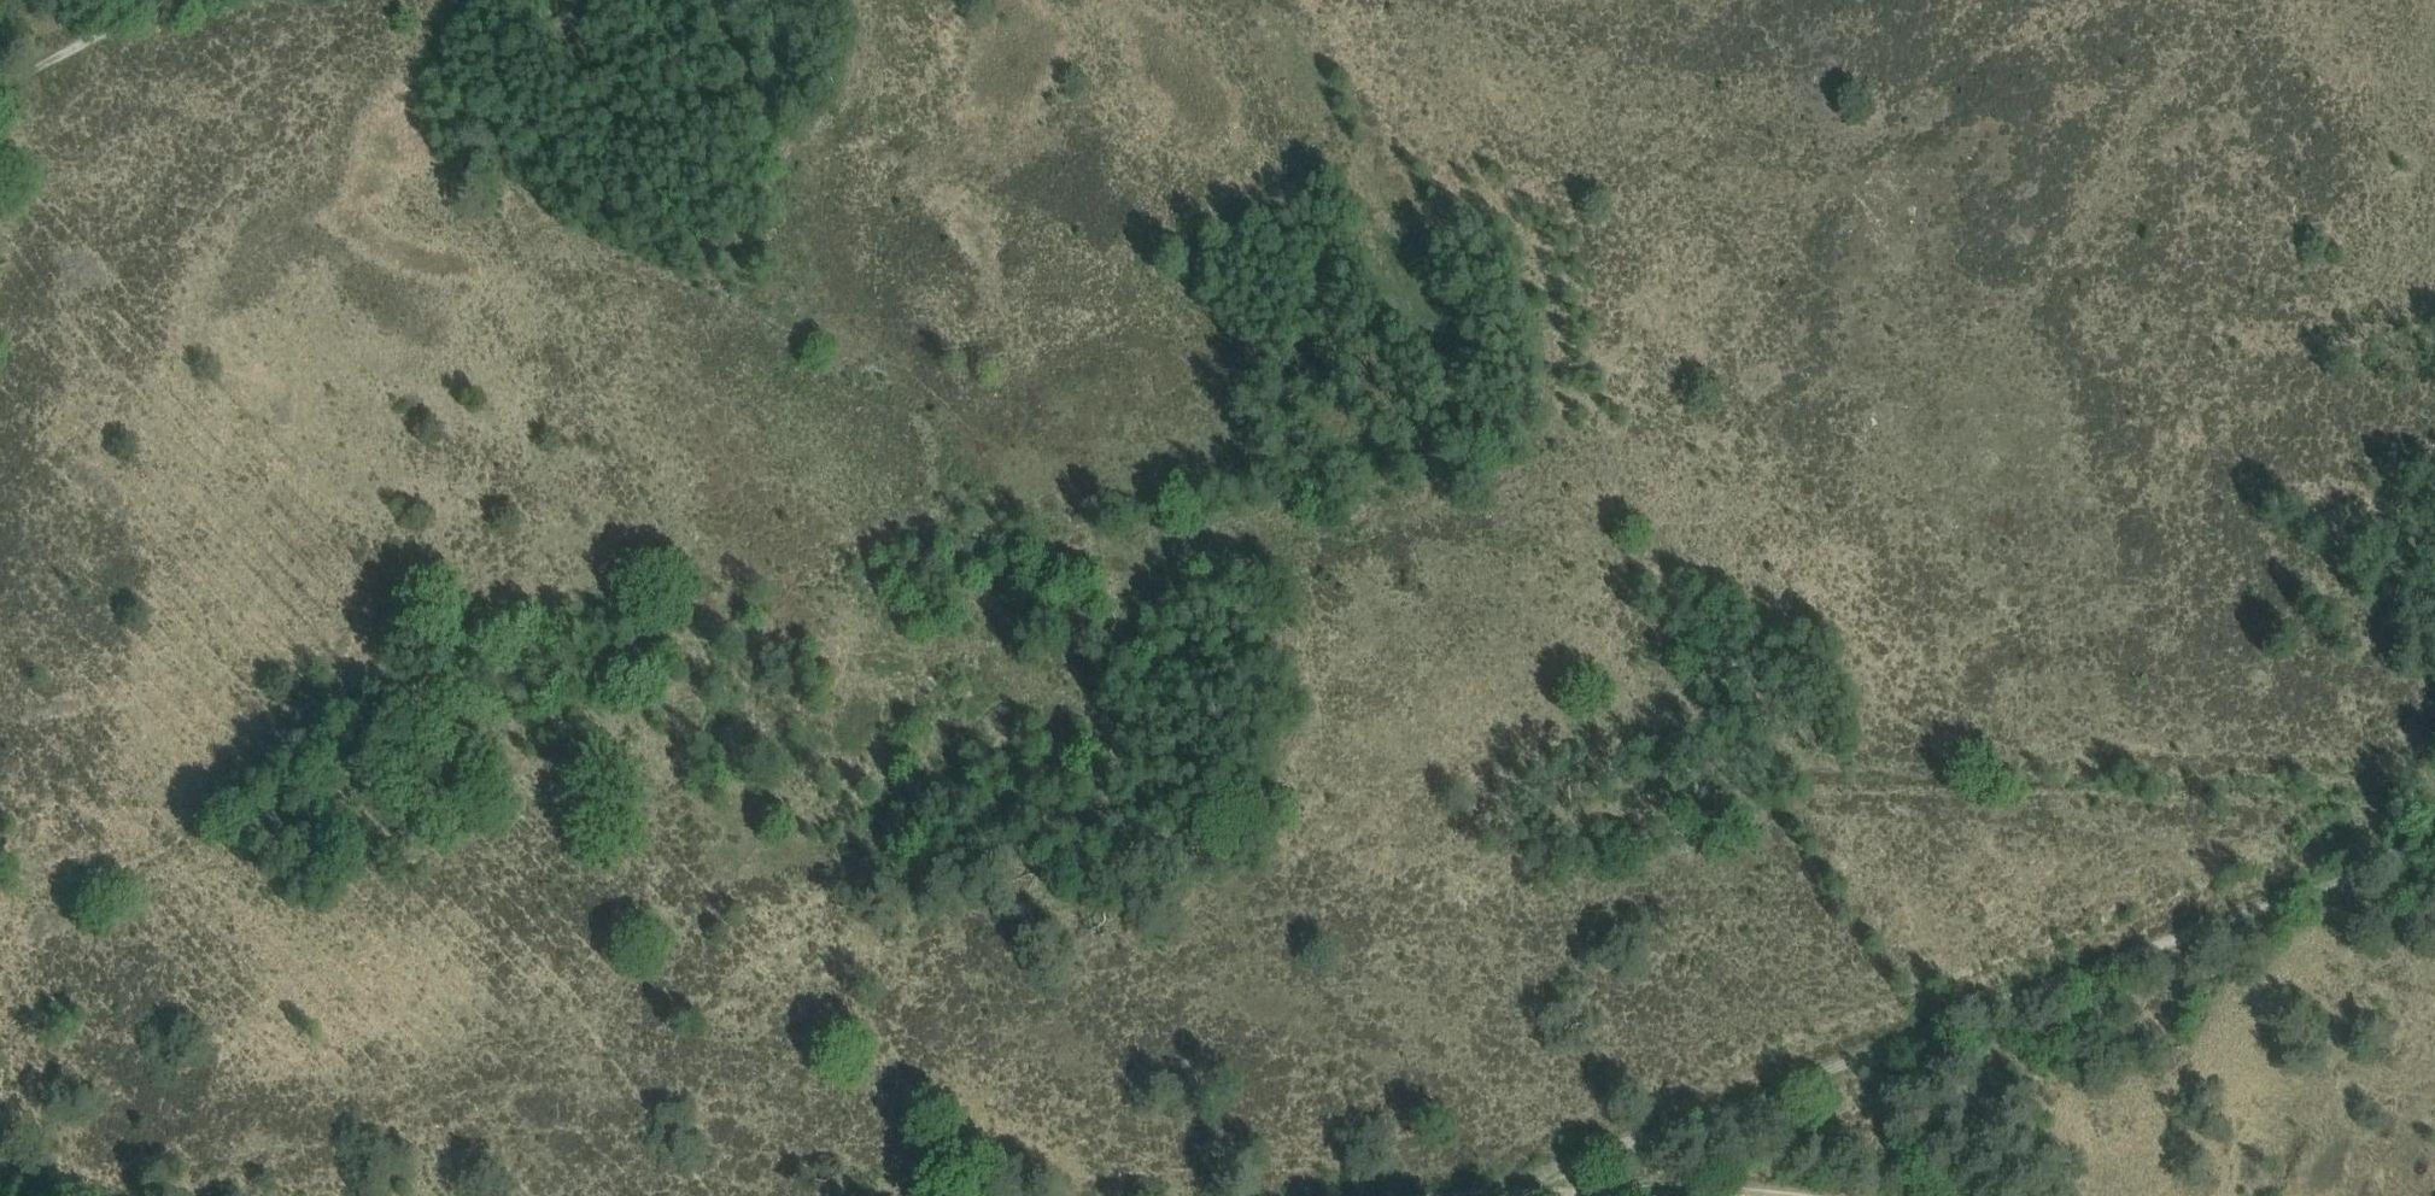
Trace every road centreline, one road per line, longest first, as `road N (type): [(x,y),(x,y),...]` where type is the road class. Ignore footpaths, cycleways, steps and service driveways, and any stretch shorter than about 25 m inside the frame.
road 1 (track): [(1548,1191),(1586,1166),(1936,1025),(2403,858),(2434,825)]
road 2 (track): [(1872,1195),(1841,1185),(1489,1195)]
road 3 (track): [(175,0),(0,92)]

